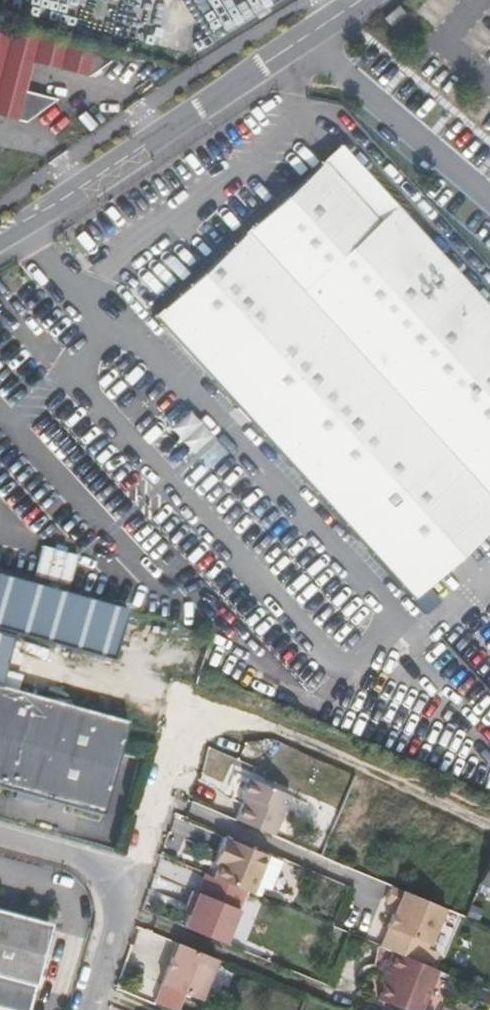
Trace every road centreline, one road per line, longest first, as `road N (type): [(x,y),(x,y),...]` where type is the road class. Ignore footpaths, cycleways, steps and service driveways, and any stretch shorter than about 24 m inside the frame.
road 1 (residential): [(357,0),(21,231)]
road 2 (residential): [(76,1009),(110,891),(90,867),(0,840)]

